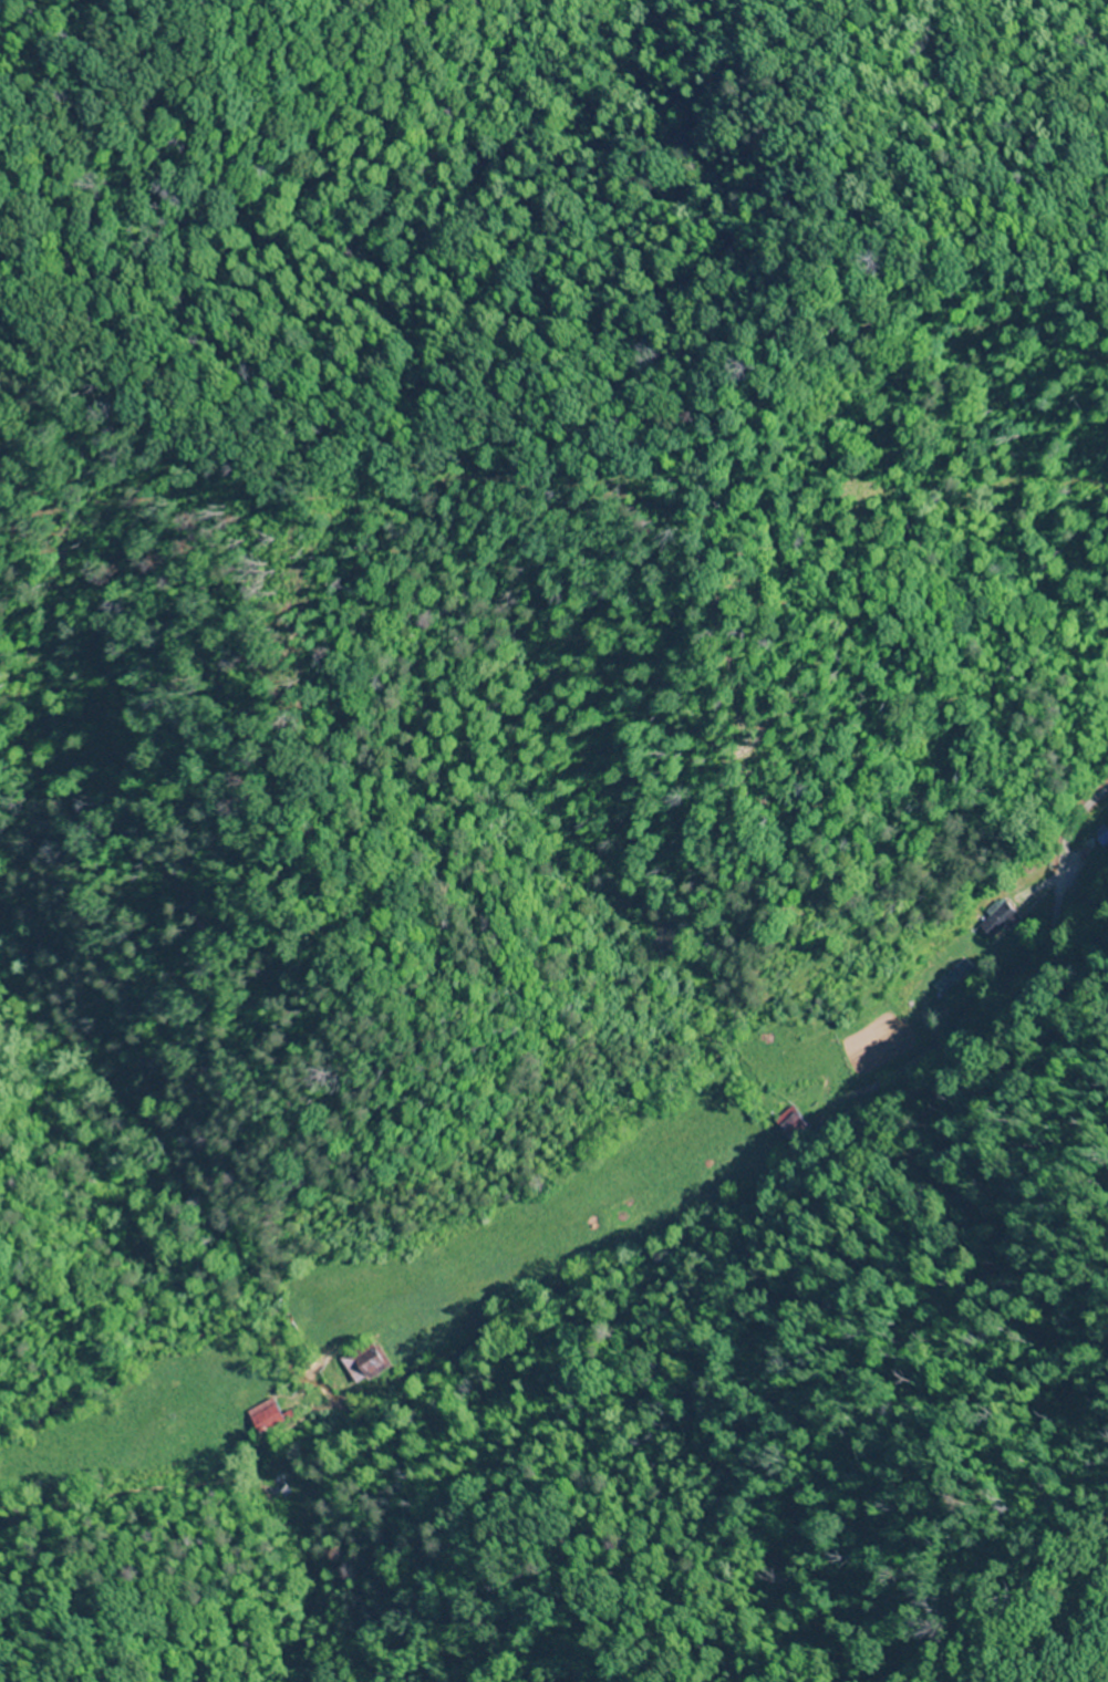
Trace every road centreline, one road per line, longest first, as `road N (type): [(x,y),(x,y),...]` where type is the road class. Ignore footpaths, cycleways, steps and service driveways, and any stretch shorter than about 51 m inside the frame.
road 1 (residential): [(1107,790),(1065,837),(1053,863),(1044,942),(1027,978),(914,1061),(810,1161),(597,1286),(500,1321),(460,1369),(389,1415),(90,1484),(0,1517)]

